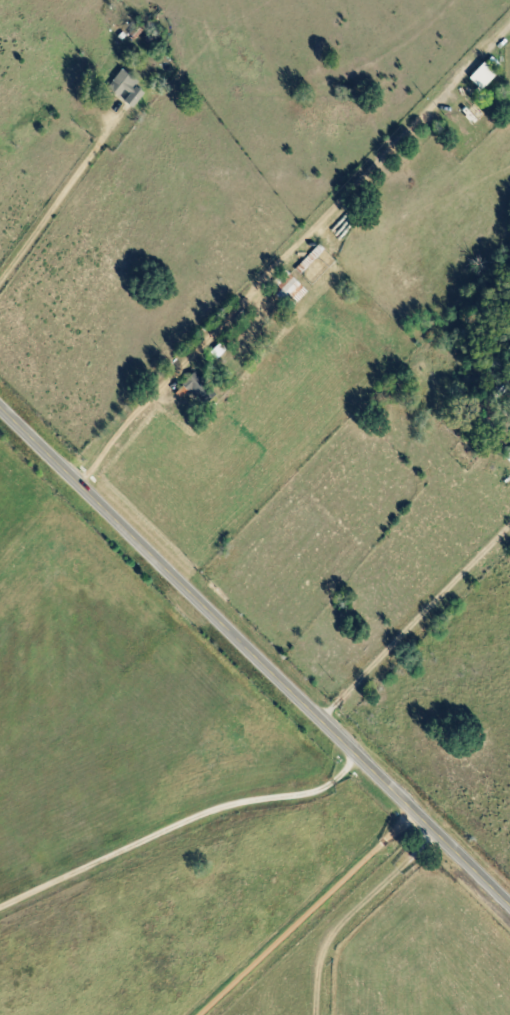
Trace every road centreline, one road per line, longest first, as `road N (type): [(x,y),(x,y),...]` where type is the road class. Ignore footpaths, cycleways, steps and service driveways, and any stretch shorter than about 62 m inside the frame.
road 1 (tertiary): [(509,901),(0,406)]
road 2 (residential): [(89,492),(335,209),(506,47)]
road 3 (residential): [(371,766),(326,804),(302,847),(301,1014)]
road 4 (residential): [(301,698),(410,635),(509,545)]

